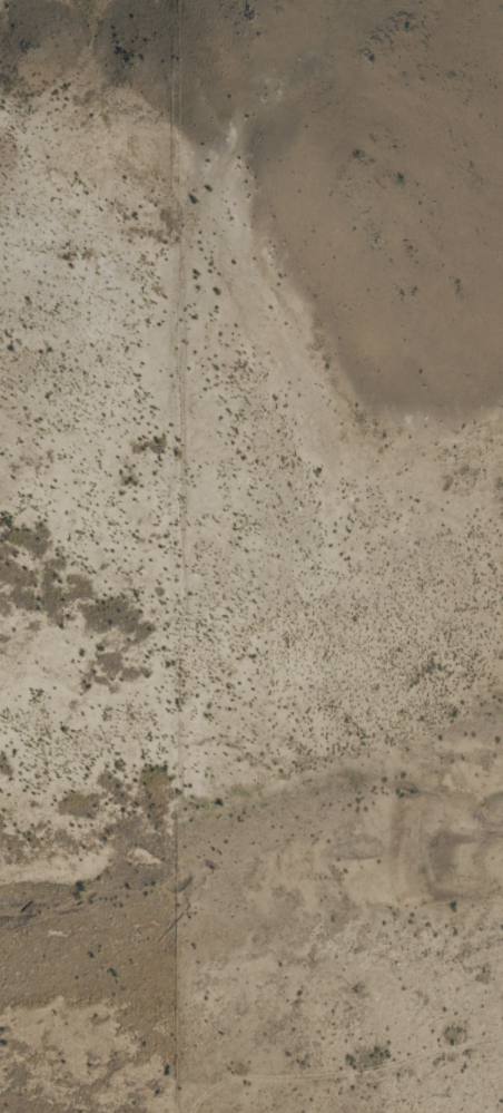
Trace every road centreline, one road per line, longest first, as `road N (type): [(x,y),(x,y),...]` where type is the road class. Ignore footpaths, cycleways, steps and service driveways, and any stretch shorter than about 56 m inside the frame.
road 1 (track): [(502,1067),(201,1112)]

